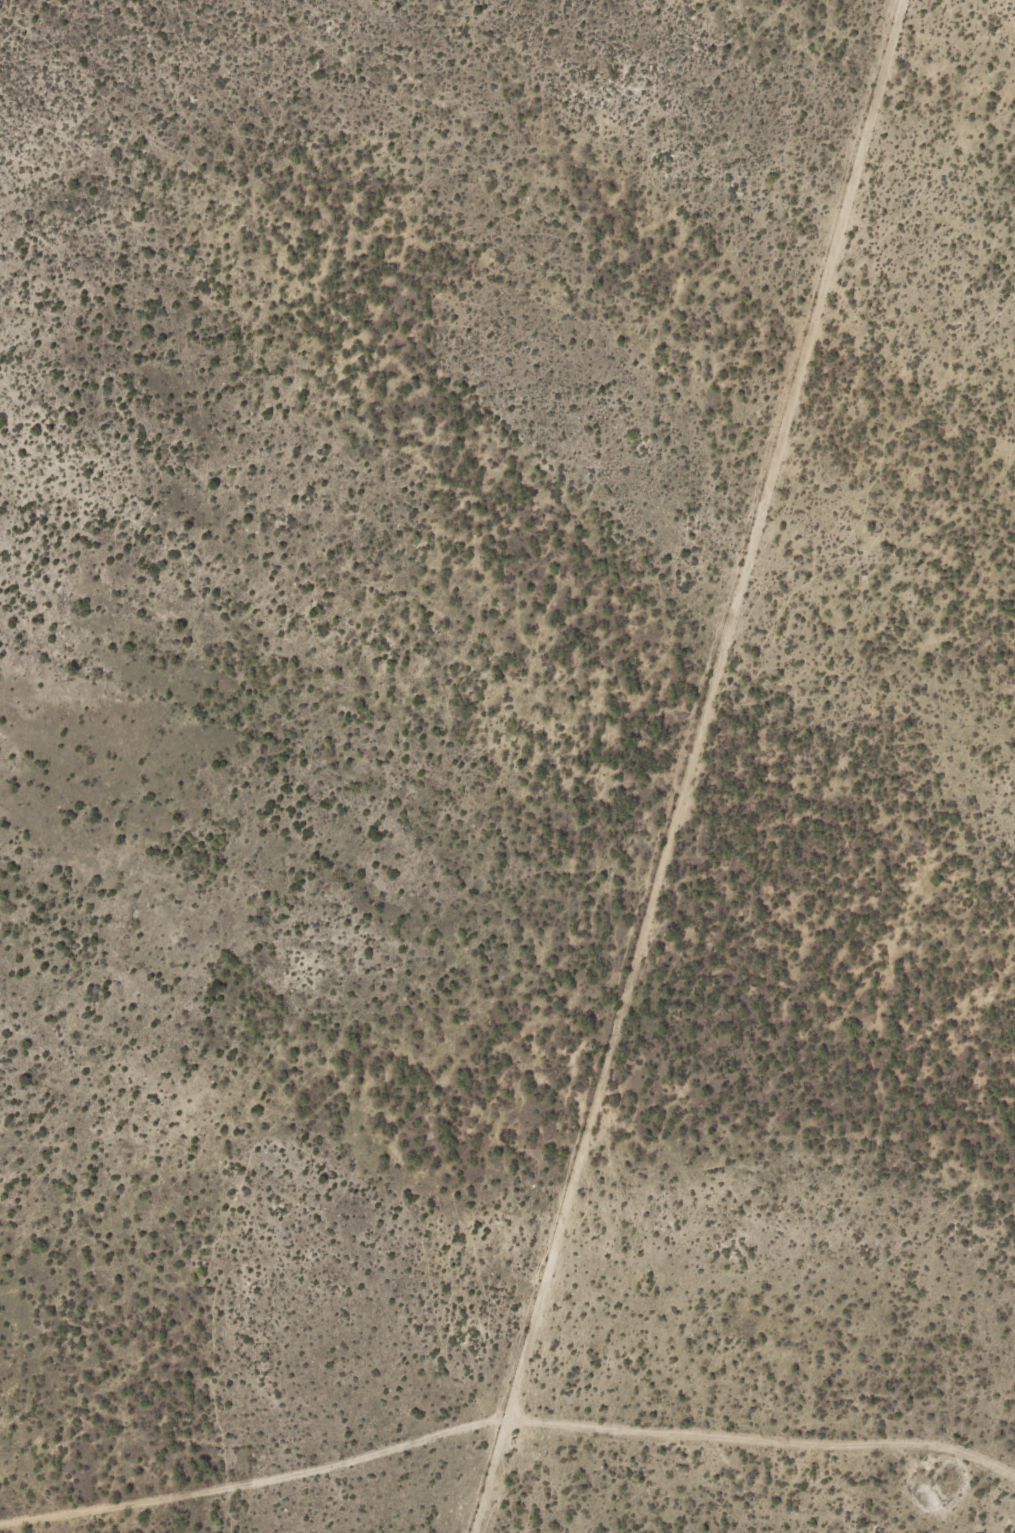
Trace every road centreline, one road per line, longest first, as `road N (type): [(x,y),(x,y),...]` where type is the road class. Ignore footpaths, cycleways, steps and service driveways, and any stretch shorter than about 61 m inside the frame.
road 1 (track): [(551,1240),(897,0)]

